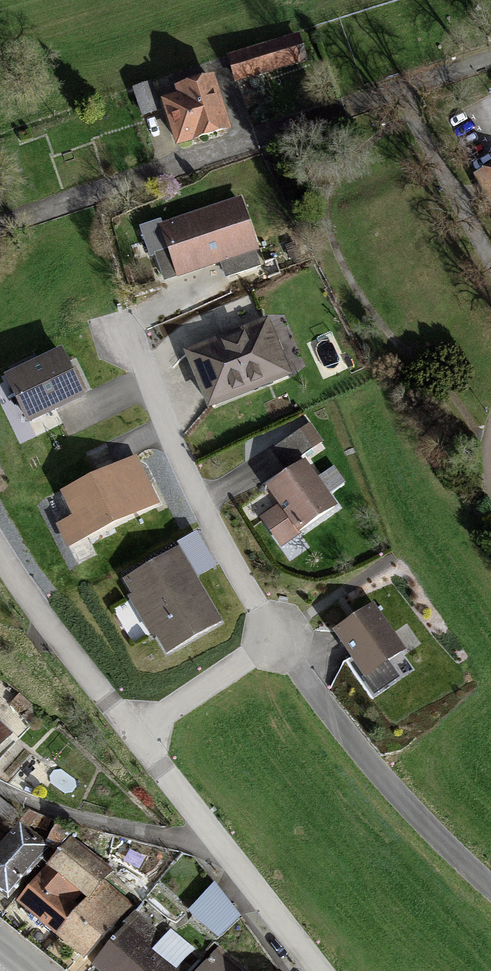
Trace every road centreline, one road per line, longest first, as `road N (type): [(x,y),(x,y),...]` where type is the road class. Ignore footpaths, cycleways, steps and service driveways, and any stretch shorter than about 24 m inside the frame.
road 1 (residential): [(277,640),(391,795),(490,897)]
road 2 (residential): [(277,640),(131,353)]
road 3 (residential): [(314,970),(136,735)]
road 4 (residential): [(136,735),(0,558)]
road 5 (residential): [(136,735),(277,640)]

